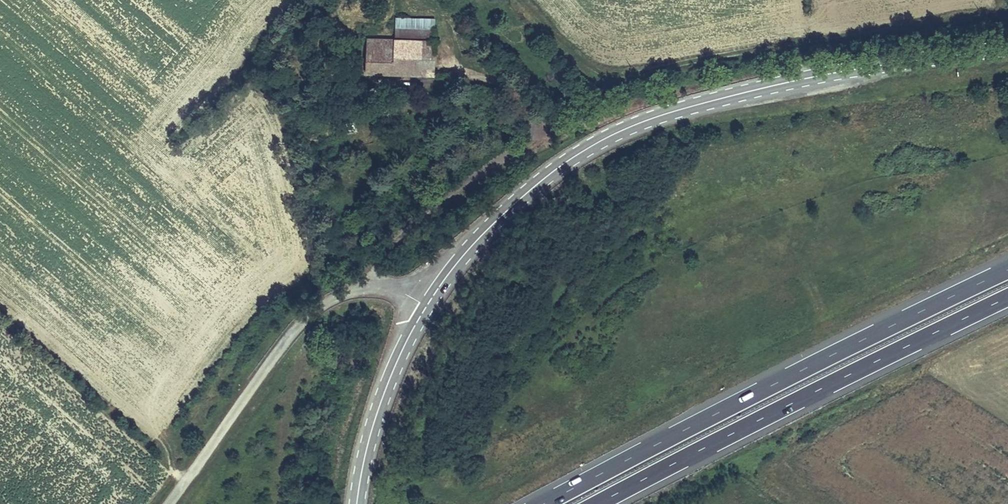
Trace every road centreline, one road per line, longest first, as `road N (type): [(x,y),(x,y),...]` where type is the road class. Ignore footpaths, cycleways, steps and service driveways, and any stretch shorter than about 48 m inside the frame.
road 1 (primary): [(357,503),(373,427),(404,343),(479,232),(543,173),(648,115),(721,95),(862,64),(1007,46)]
road 2 (motorway): [(1007,270),(543,503)]
road 3 (motorway): [(596,503),(1007,298)]

